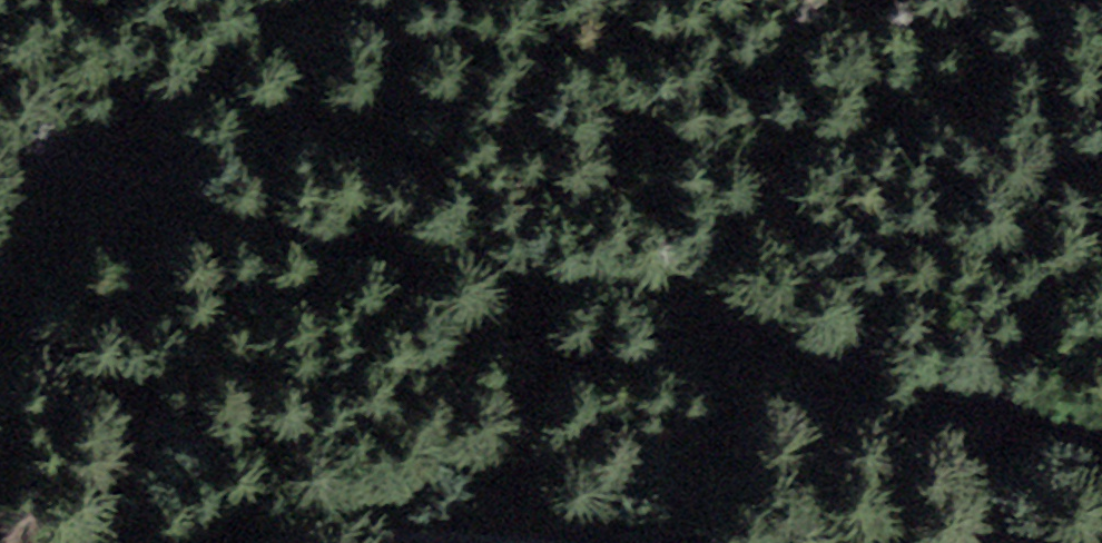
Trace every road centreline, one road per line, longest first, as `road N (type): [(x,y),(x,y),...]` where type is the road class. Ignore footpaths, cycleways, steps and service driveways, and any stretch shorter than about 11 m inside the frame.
road 1 (track): [(1101,410),(937,388),(0,147)]

